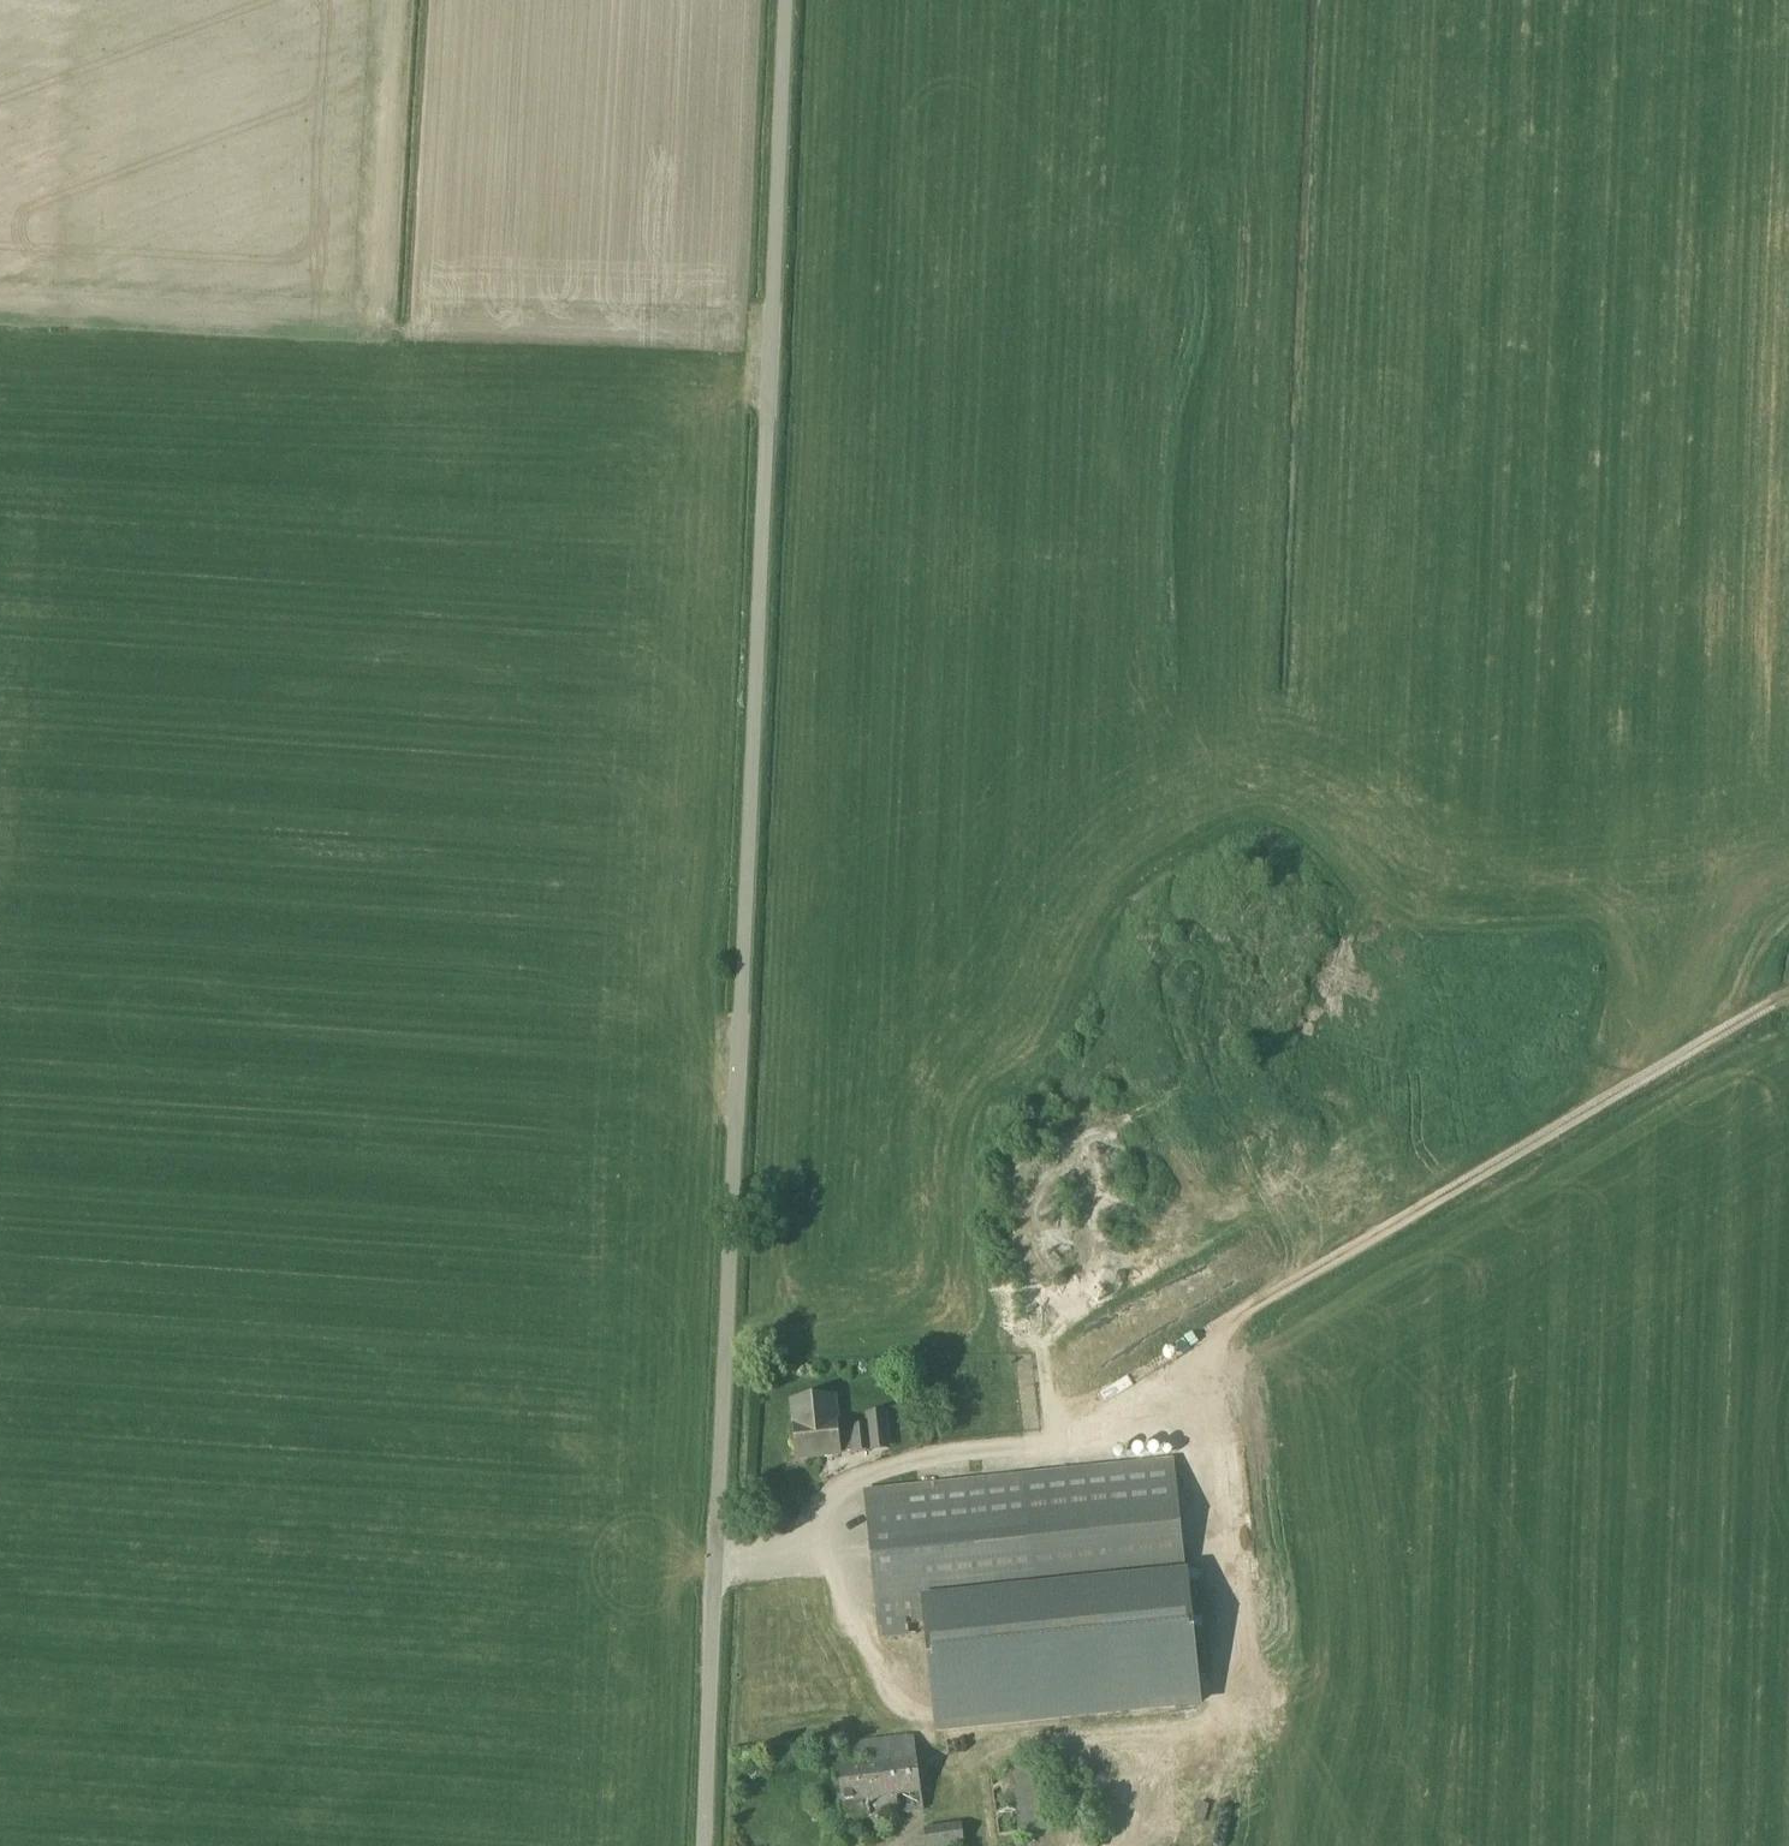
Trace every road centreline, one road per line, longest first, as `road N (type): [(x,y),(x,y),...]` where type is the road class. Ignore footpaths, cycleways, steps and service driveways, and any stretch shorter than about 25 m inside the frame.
road 1 (unclassified): [(703,1845),(784,0)]
road 2 (track): [(1788,999),(1732,1021),(1044,1449),(865,1476),(772,1558),(717,1561)]

